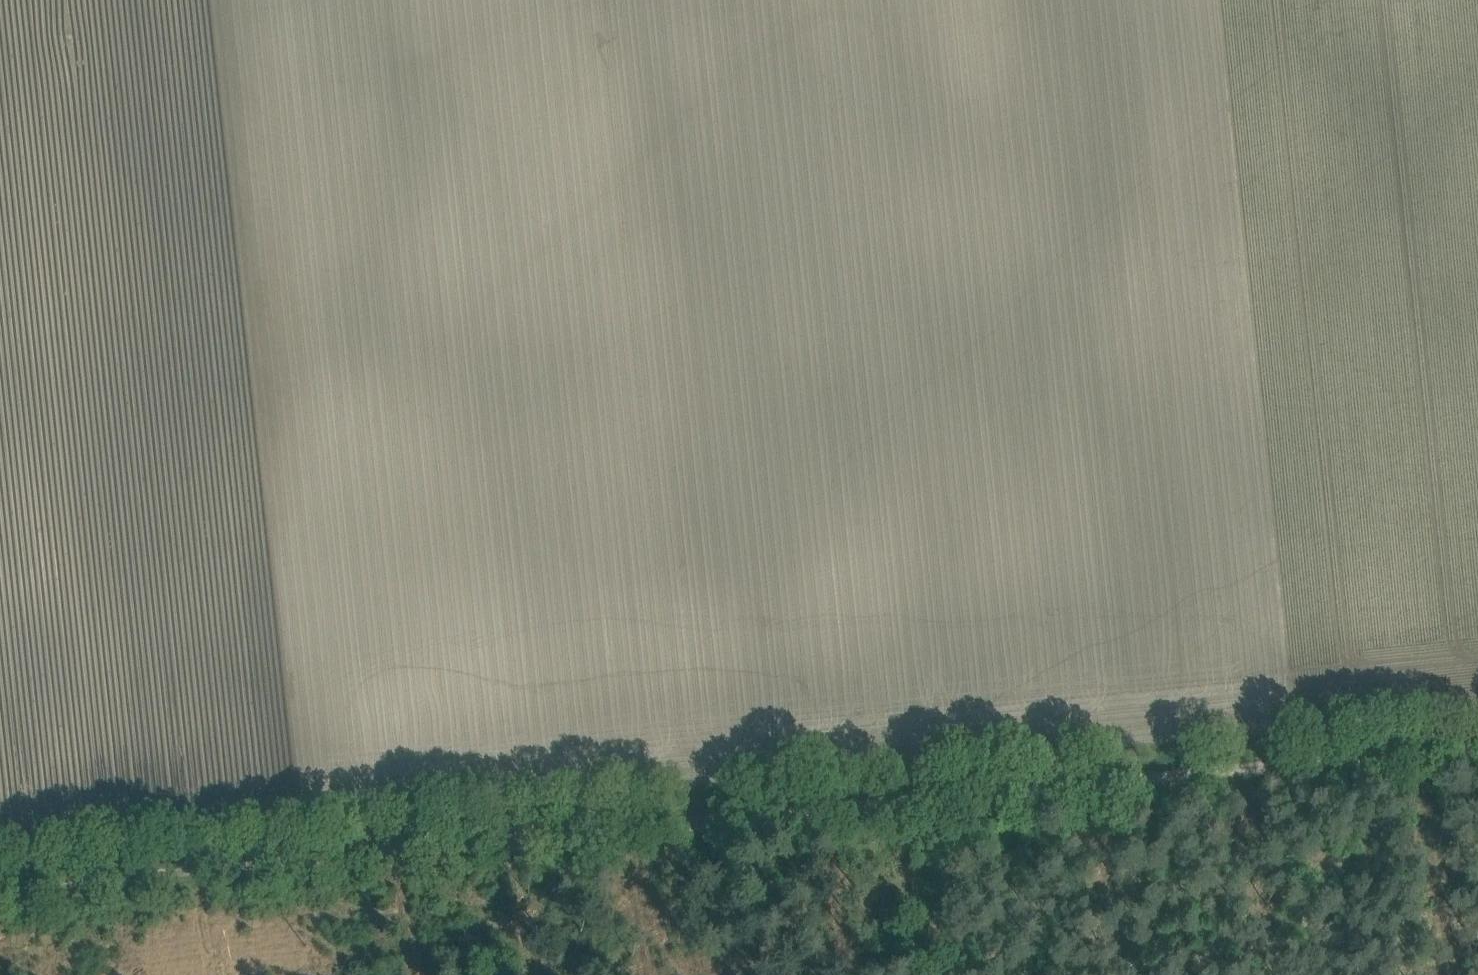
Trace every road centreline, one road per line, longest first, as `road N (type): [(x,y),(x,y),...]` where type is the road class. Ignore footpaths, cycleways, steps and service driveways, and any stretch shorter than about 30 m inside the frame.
road 1 (track): [(0,870),(1477,744)]
road 2 (track): [(887,793),(927,974)]

